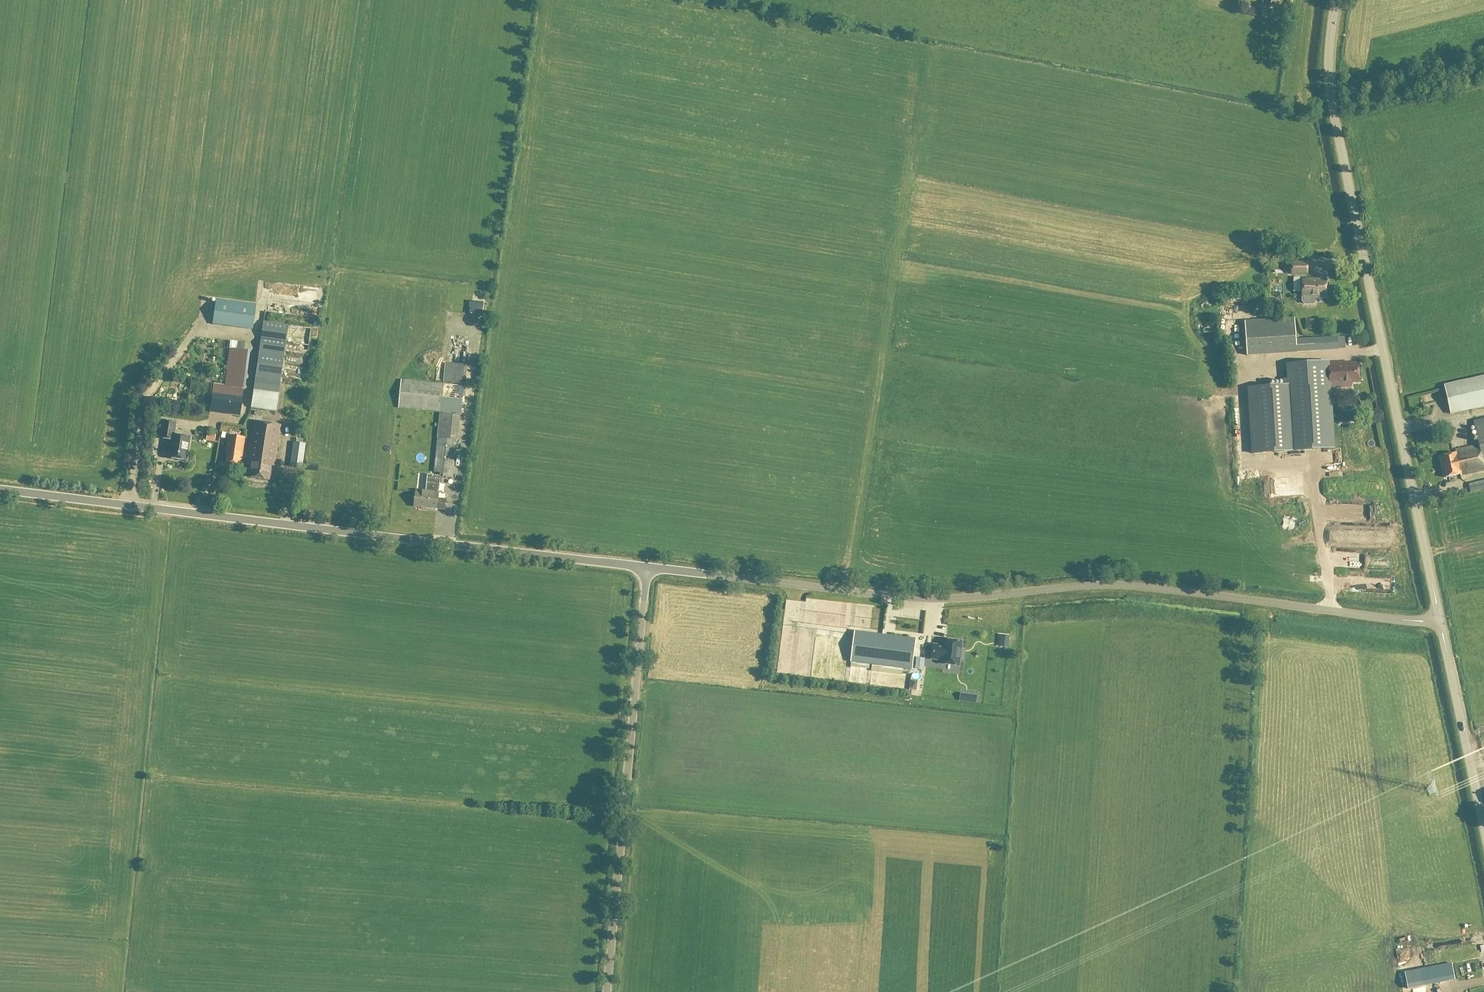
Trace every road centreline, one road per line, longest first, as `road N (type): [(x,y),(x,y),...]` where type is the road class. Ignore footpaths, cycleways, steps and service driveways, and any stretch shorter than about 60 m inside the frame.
road 1 (tertiary): [(1438,619),(1404,622),(1127,588),(916,601),(646,568)]
road 2 (tertiary): [(646,568),(0,489)]
road 3 (tertiary): [(1438,619),(1331,107),(1334,0)]
road 4 (unclassified): [(606,991),(646,568)]
road 5 (tertiary): [(1483,837),(1438,619)]

